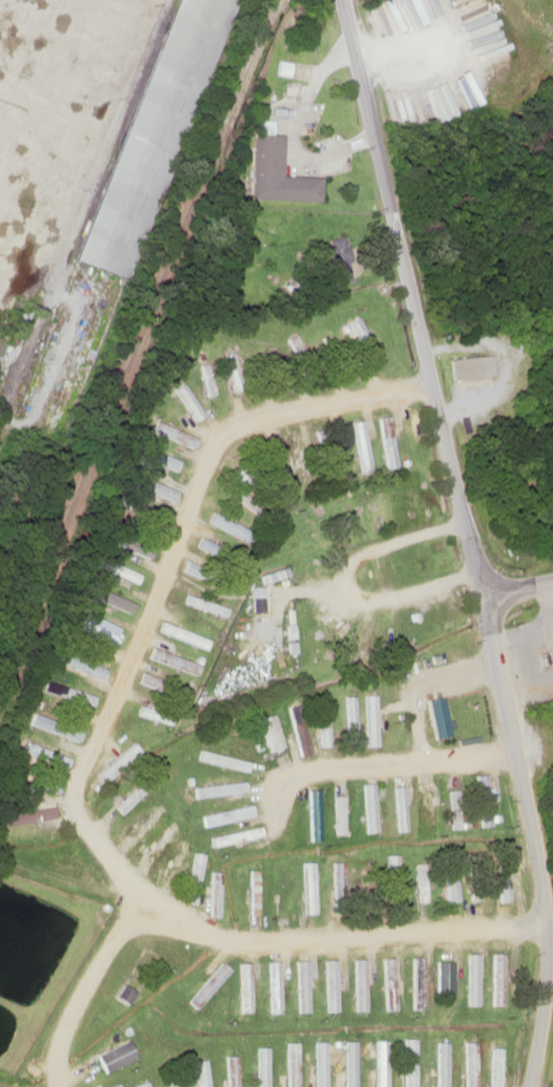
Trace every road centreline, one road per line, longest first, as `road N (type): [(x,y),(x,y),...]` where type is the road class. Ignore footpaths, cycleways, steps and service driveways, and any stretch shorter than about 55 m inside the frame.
road 1 (residential): [(433,381),(277,413),(201,445),(66,790),(130,892),(222,941),(550,922)]
road 2 (tertiary): [(532,1086),(550,962),(538,833),(345,0)]
road 3 (residential): [(468,526),(356,559),(349,584),(370,603),(481,579)]
road 4 (residential): [(54,1086),(71,1008),(130,892)]

